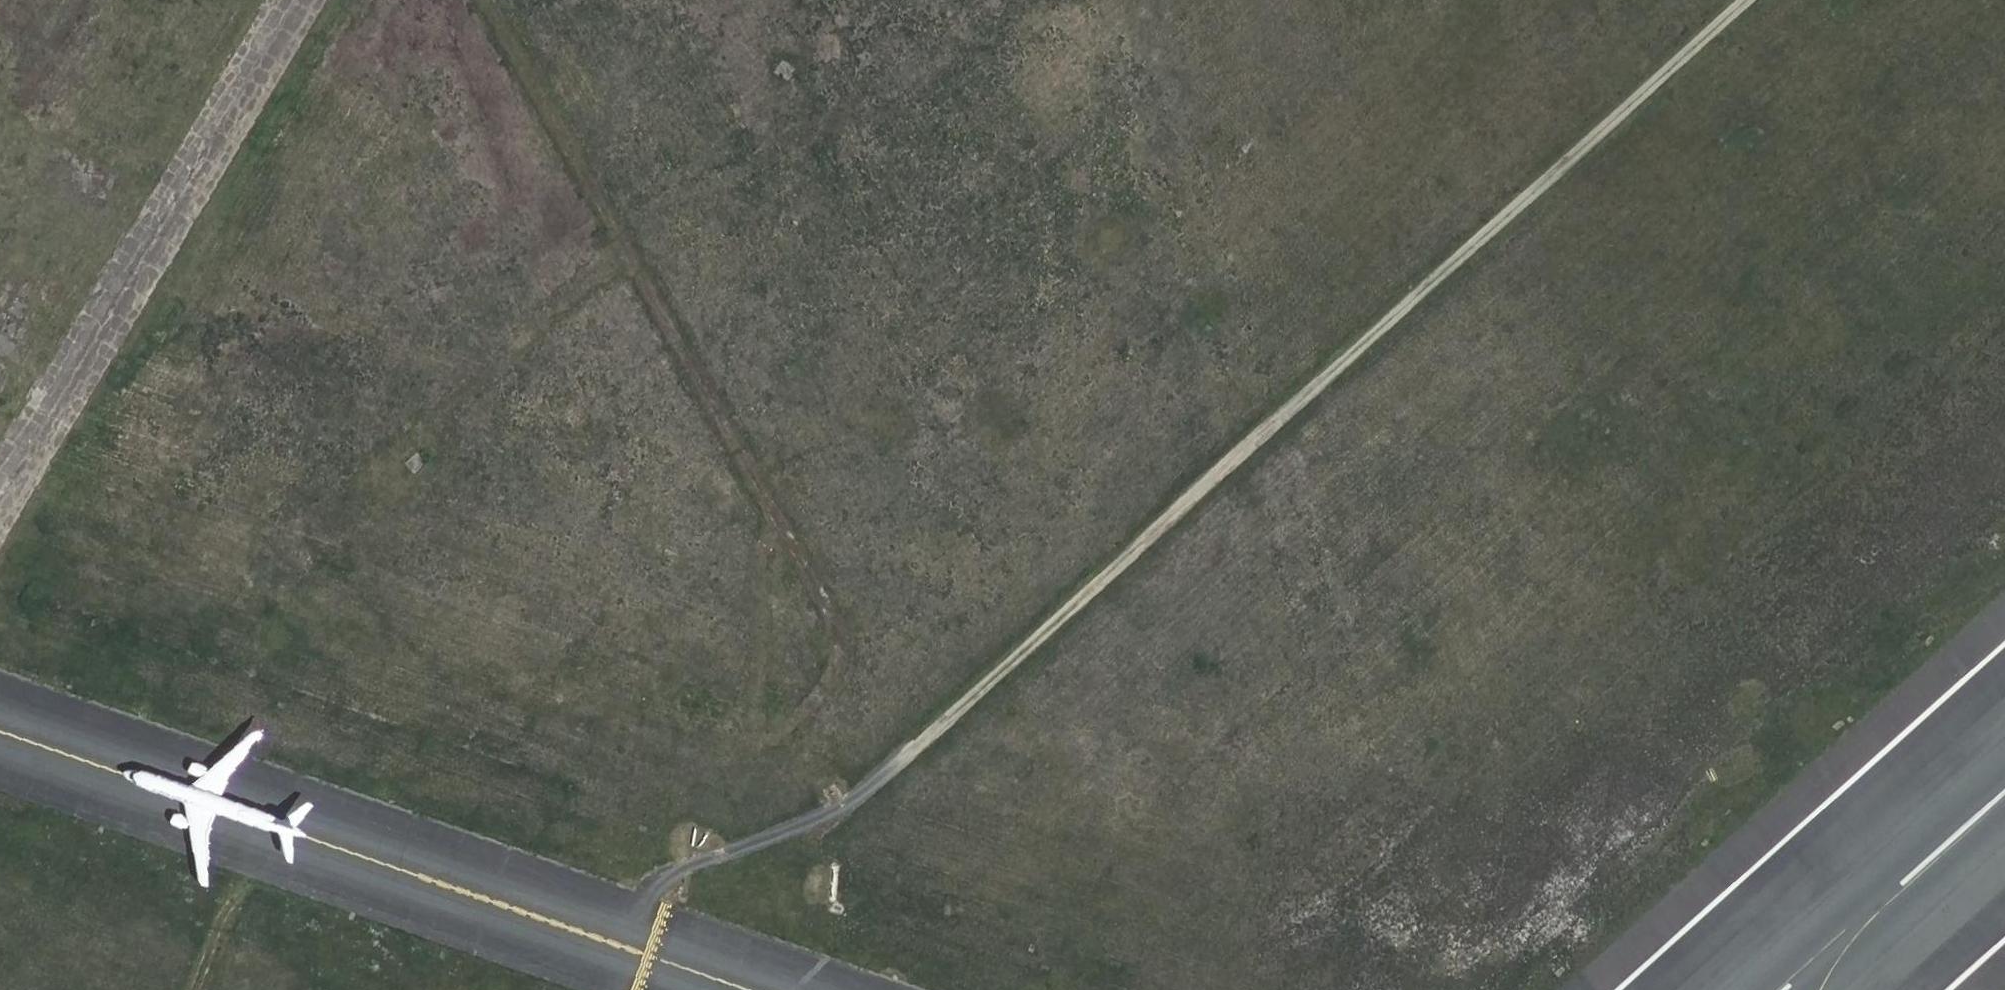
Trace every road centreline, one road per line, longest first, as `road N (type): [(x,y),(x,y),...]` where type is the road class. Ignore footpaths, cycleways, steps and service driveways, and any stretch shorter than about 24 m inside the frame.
road 1 (track): [(492,0),(837,616),(837,674),(784,736),(763,725),(767,545)]

